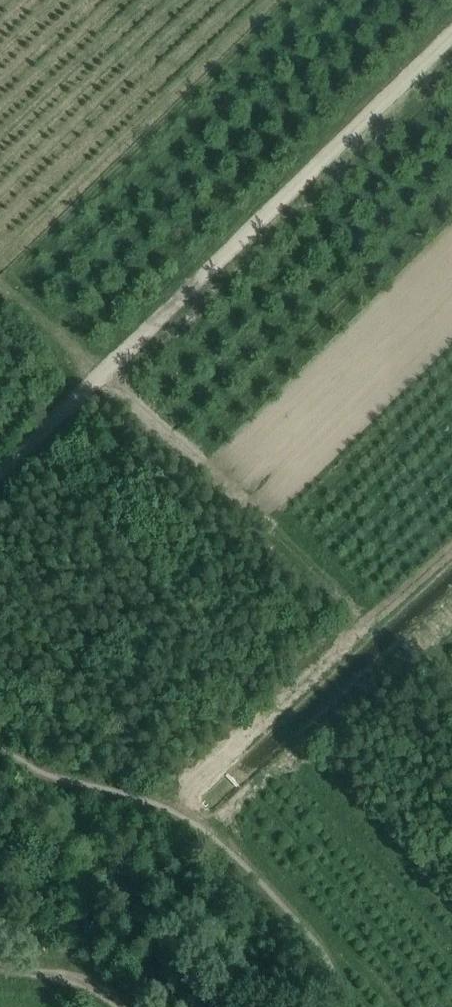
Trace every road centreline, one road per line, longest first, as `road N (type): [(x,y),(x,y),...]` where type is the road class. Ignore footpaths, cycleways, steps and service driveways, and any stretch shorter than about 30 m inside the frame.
road 1 (track): [(0,478),(451,37)]
road 2 (track): [(0,968),(79,983),(120,1006)]

